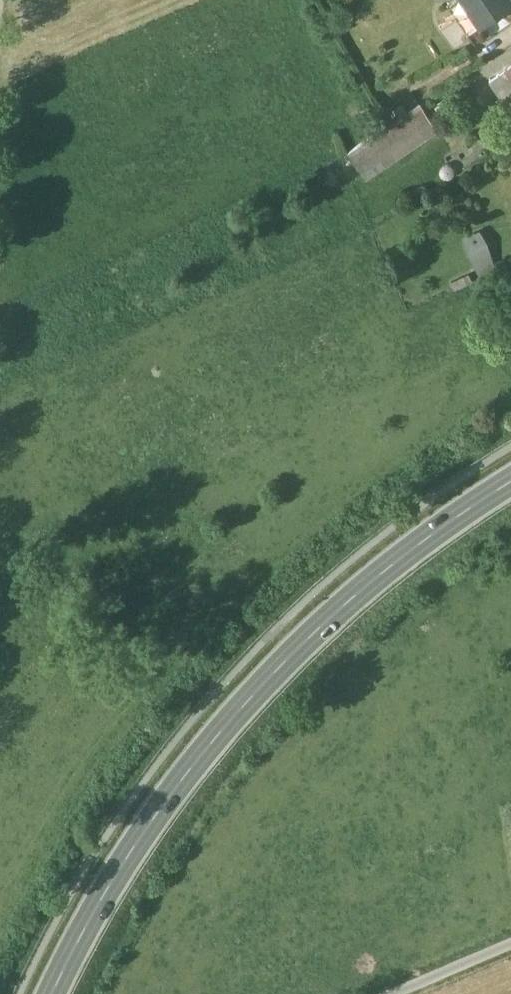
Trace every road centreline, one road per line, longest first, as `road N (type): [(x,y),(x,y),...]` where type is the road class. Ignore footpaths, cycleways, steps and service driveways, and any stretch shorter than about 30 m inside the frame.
road 1 (primary): [(51,993),(121,863),(217,733),(352,594),(510,480)]

